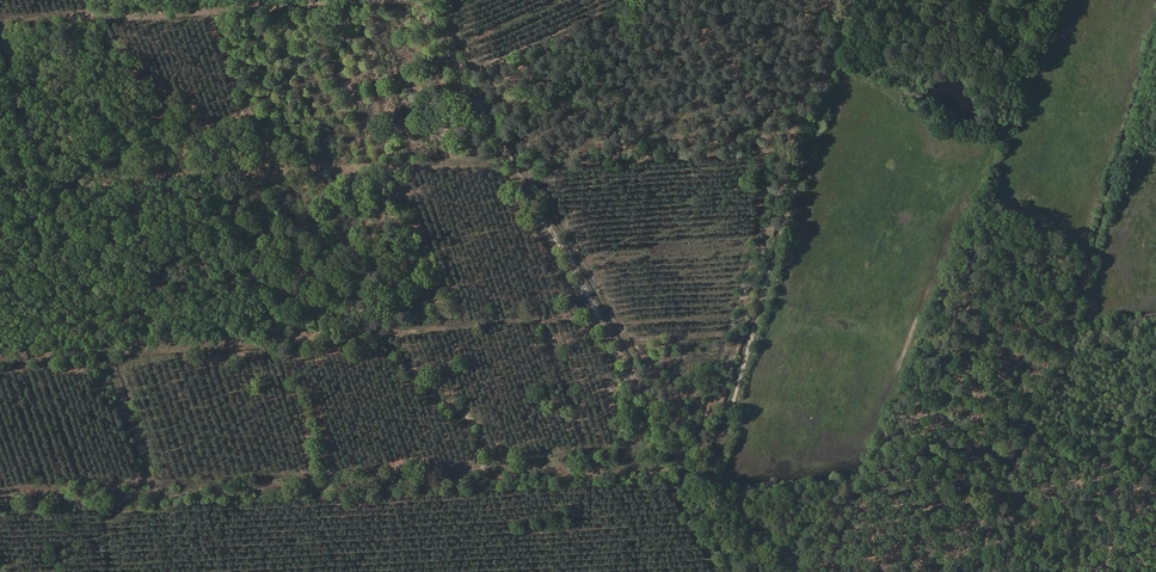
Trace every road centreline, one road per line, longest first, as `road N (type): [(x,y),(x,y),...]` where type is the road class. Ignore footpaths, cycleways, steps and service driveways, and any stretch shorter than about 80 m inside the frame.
road 1 (track): [(741,571),(704,507),(852,0)]
road 2 (track): [(964,571),(1057,369),(1155,41)]

